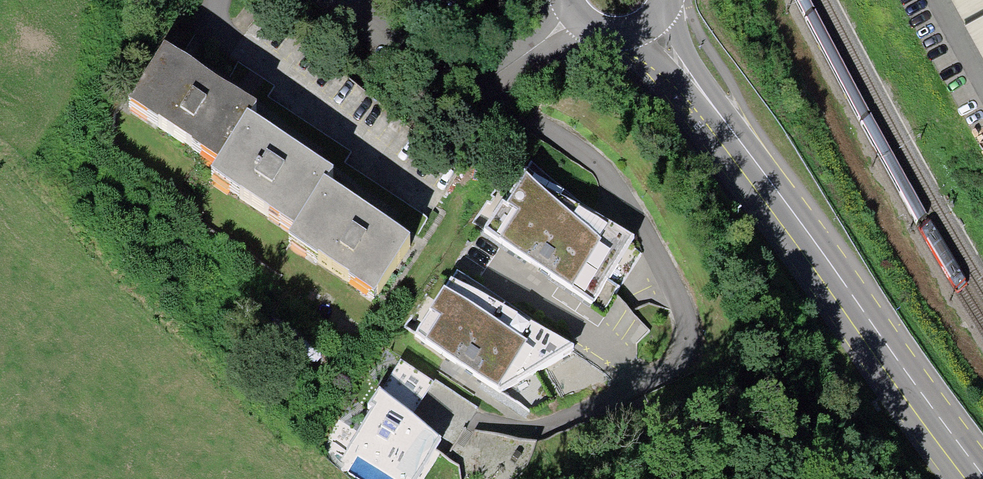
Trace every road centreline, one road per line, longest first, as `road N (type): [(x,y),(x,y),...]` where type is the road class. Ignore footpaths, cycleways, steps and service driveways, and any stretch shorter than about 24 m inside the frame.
road 1 (primary): [(721,115),(982,474)]
road 2 (residential): [(574,15),(503,71),(475,82),(427,67),(354,0)]
road 3 (primary): [(618,35),(721,115)]
road 4 (primary): [(721,115),(670,0)]

